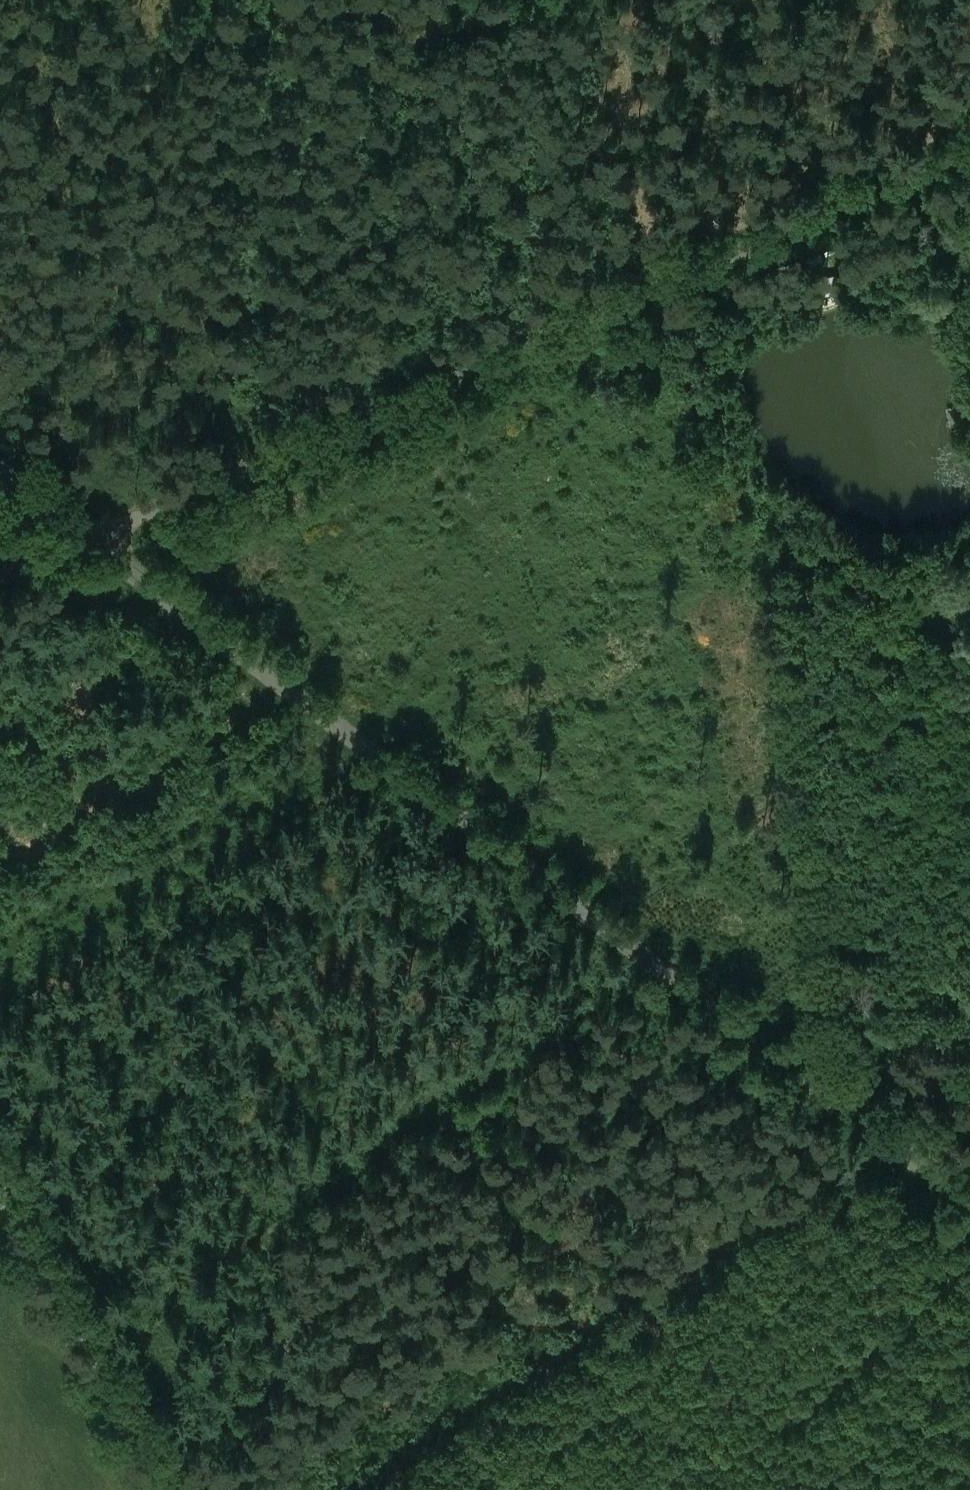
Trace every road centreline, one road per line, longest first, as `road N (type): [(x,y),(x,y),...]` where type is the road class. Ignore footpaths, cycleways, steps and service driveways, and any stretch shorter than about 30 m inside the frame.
road 1 (unclassified): [(969,1202),(96,540)]
road 2 (unclassified): [(969,154),(96,540)]
road 3 (unclassified): [(0,1159),(183,1489)]

